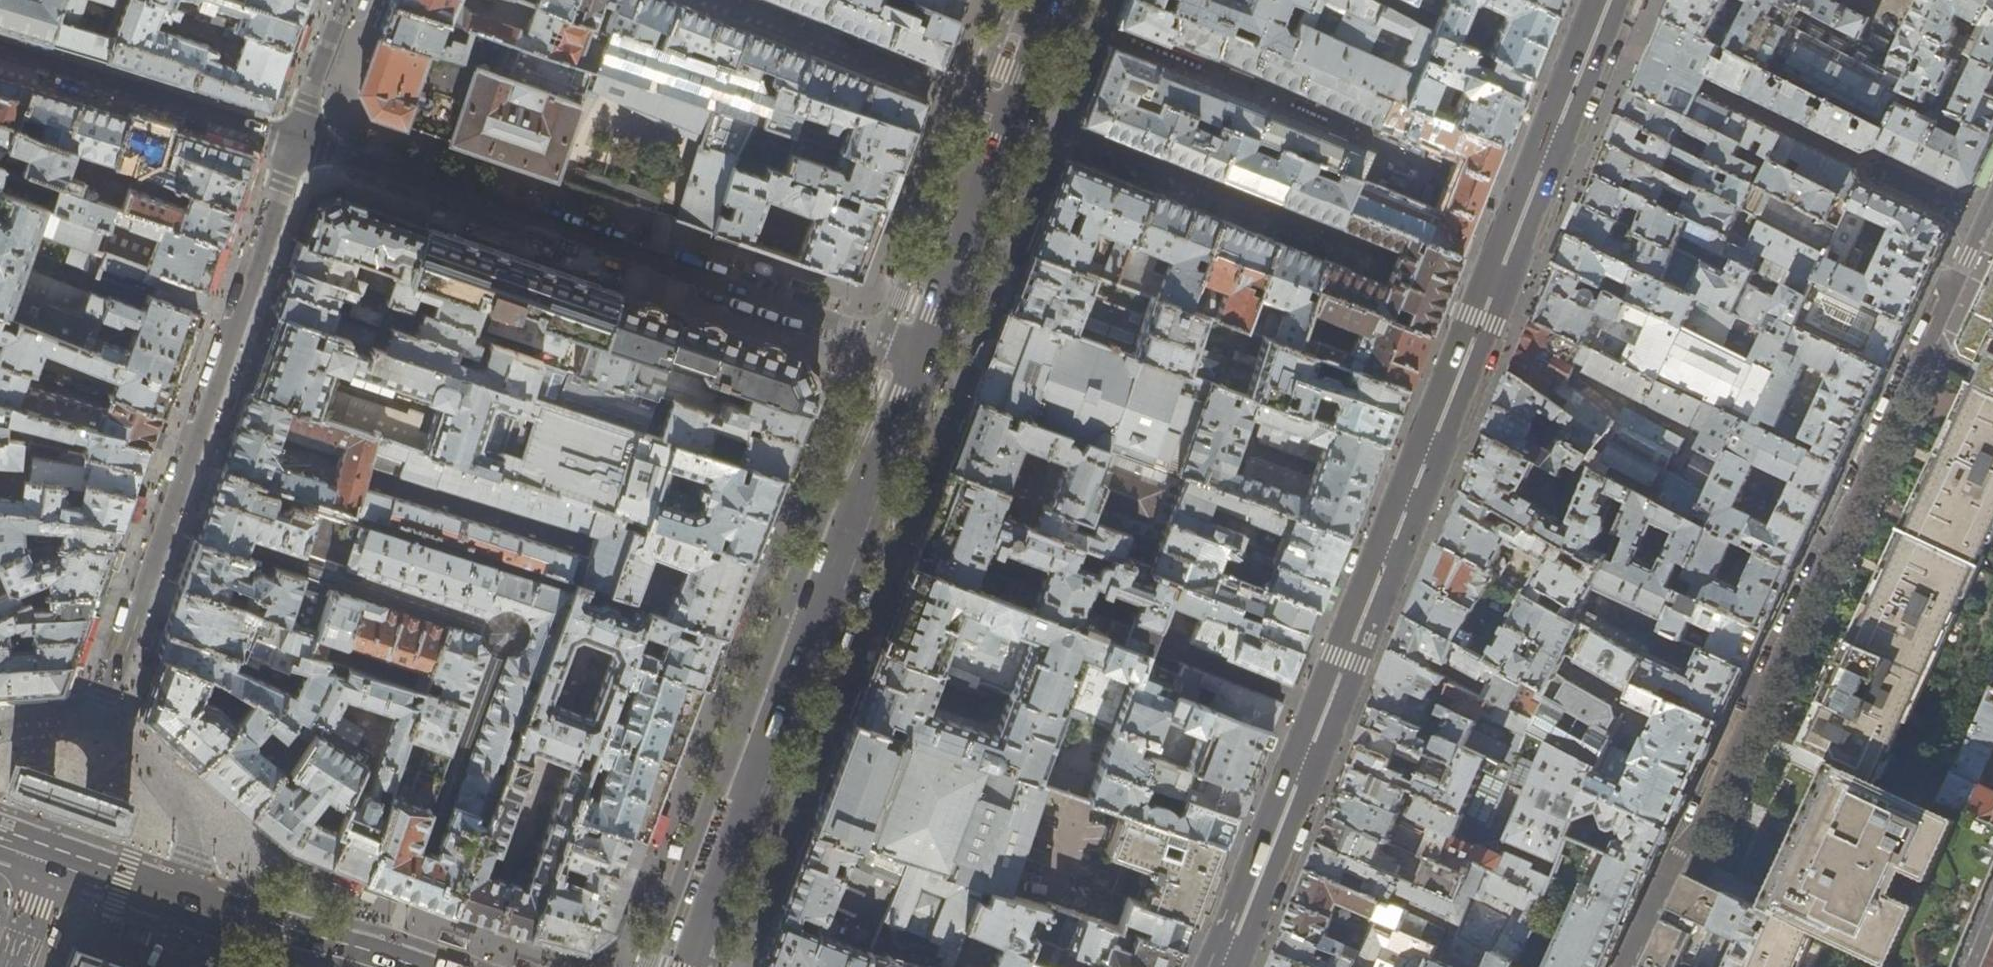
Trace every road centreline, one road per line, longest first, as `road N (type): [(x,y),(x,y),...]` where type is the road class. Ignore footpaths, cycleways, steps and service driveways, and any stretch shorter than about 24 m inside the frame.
road 1 (secondary): [(1600,0),(1208,966)]
road 2 (residential): [(1992,196),(1625,966)]
road 3 (residential): [(919,356),(297,147)]
road 4 (primary): [(694,966),(919,356)]
road 5 (residential): [(297,147),(97,710)]
road 6 (primary): [(919,356),(1054,0)]
road 7 (residential): [(297,147),(0,55)]
road 8 (residential): [(97,710),(190,825),(194,860),(184,902)]
road 9 (primary): [(385,966),(184,902)]
road 10 (residential): [(297,147),(351,0)]
road 11 (primary): [(184,902),(40,856)]

